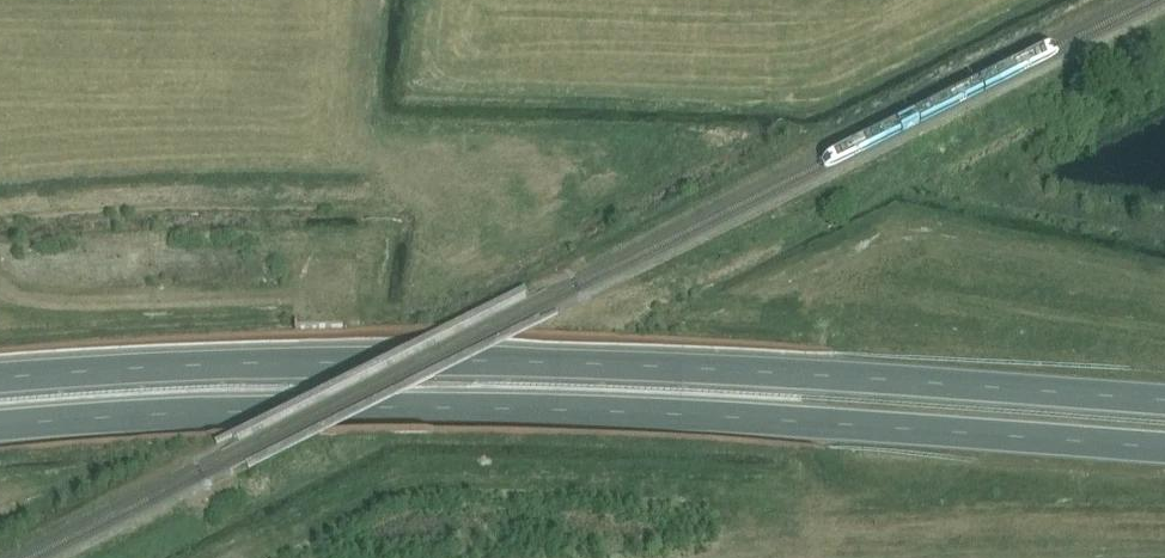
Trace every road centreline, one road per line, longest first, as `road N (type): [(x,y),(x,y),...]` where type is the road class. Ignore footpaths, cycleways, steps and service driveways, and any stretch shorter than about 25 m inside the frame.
road 1 (trunk): [(0,425),(391,406),(666,414),(1164,448)]
road 2 (trunk): [(1164,400),(479,360),(244,363),(0,378)]

